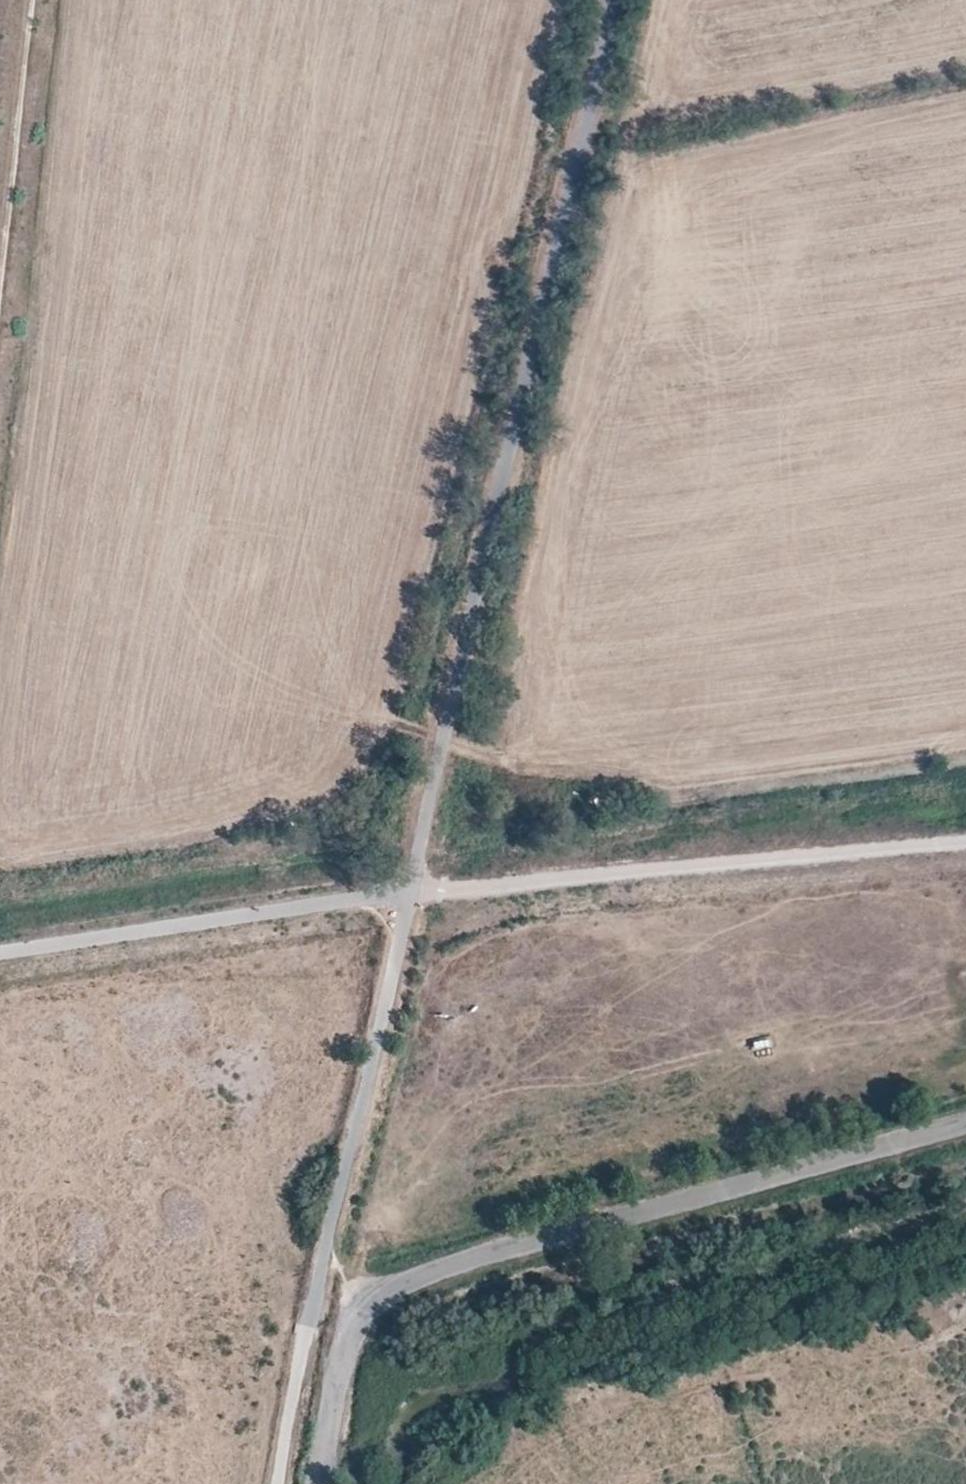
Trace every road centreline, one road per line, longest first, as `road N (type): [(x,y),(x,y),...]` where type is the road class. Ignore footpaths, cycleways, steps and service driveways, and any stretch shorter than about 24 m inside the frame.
road 1 (unclassified): [(320,1483),(340,1378),(366,1310),(383,1292),(433,1268),(965,1116)]
road 2 (track): [(410,894),(965,844)]

